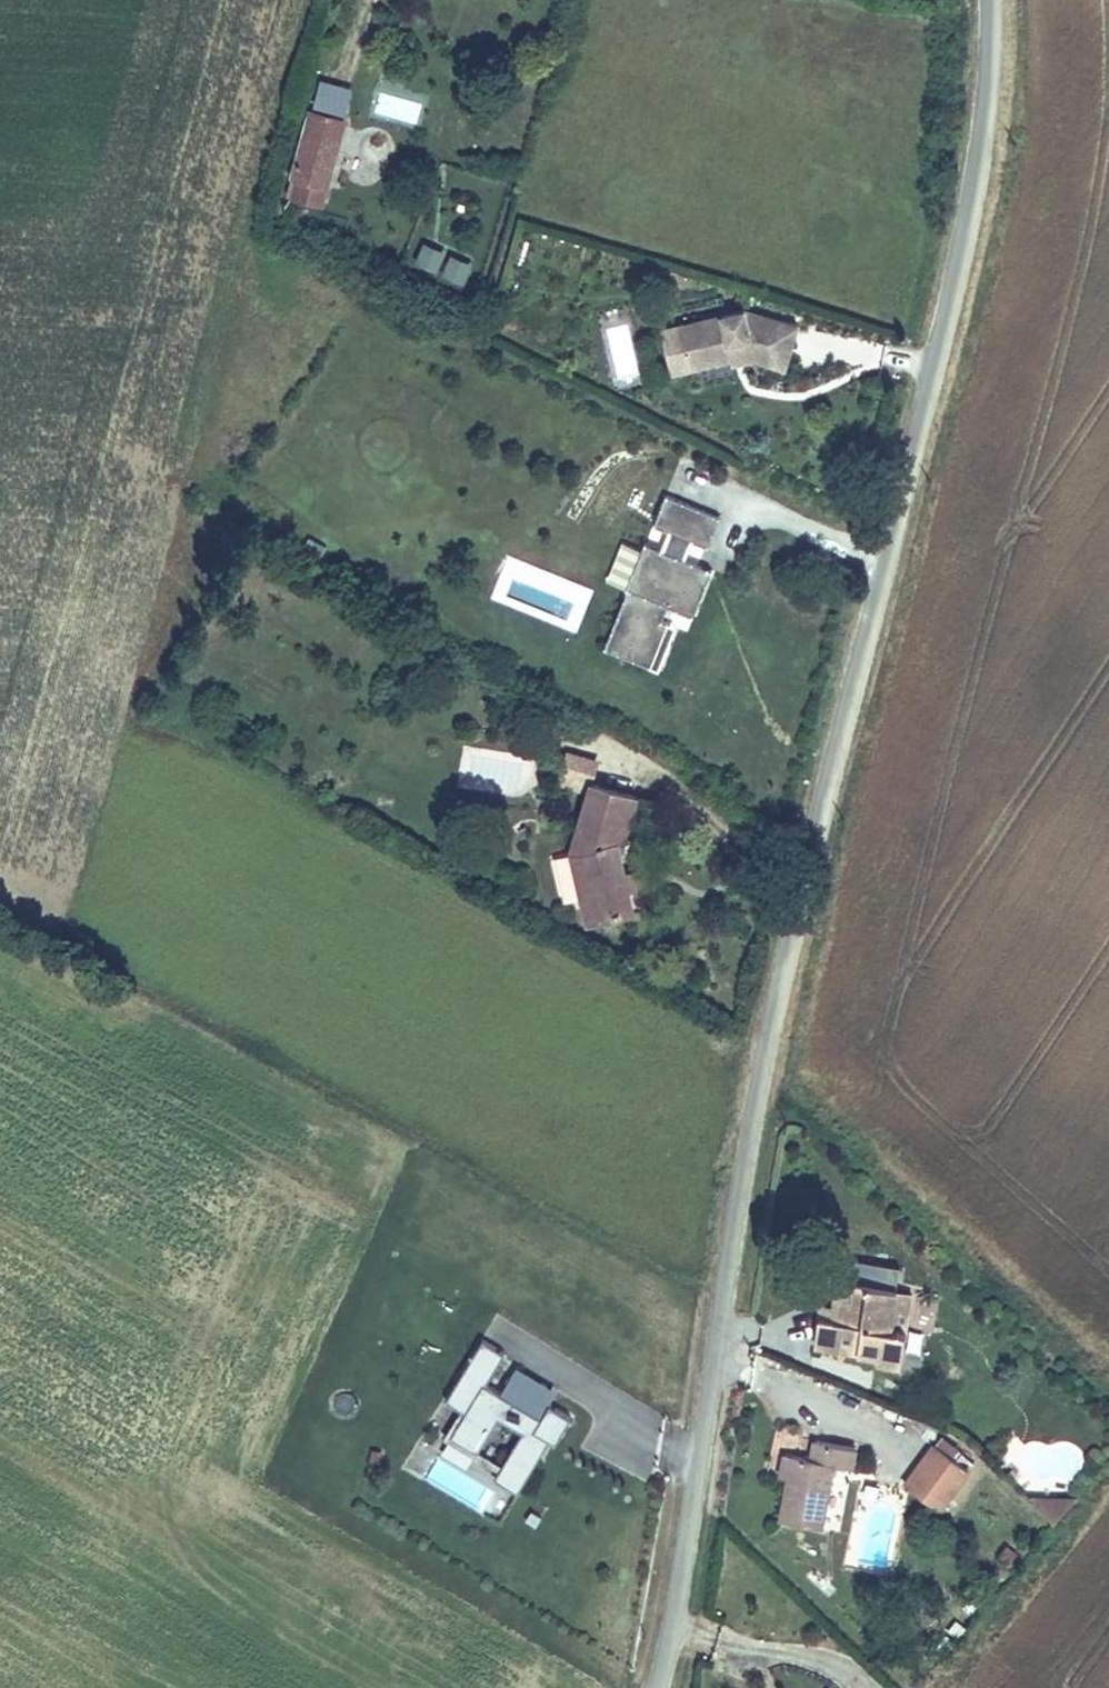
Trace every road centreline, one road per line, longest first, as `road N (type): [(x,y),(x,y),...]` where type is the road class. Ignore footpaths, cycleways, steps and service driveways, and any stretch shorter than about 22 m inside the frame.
road 1 (tertiary): [(655,1687),(675,1610),(770,1019),(955,266),(979,155),(993,0)]

